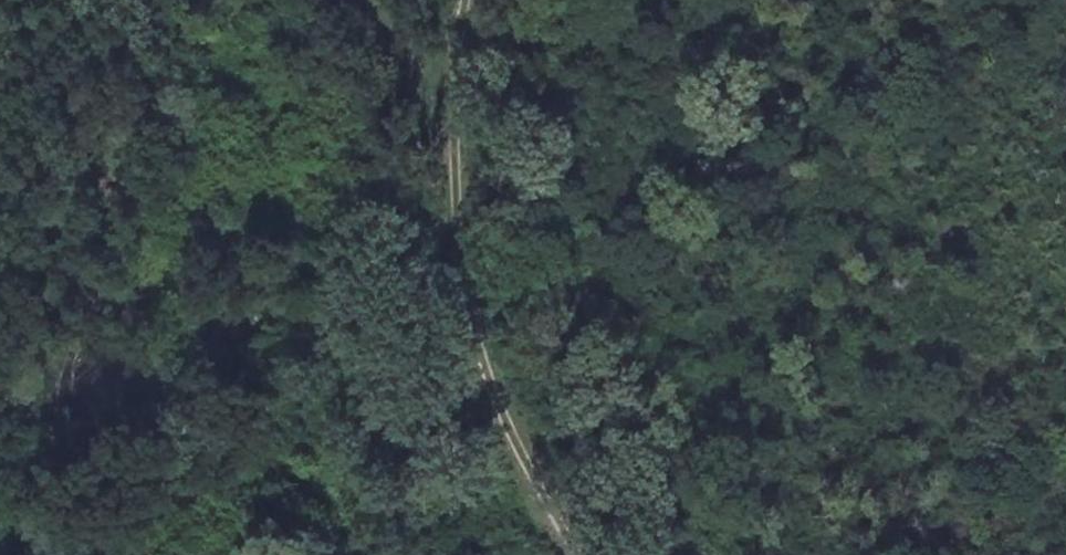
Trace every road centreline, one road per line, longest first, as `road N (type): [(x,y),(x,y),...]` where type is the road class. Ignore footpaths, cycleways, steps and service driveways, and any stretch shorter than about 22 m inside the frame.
road 1 (track): [(468,0),(458,71),(506,396),(587,554)]
road 2 (track): [(365,0),(414,56),(458,71)]

